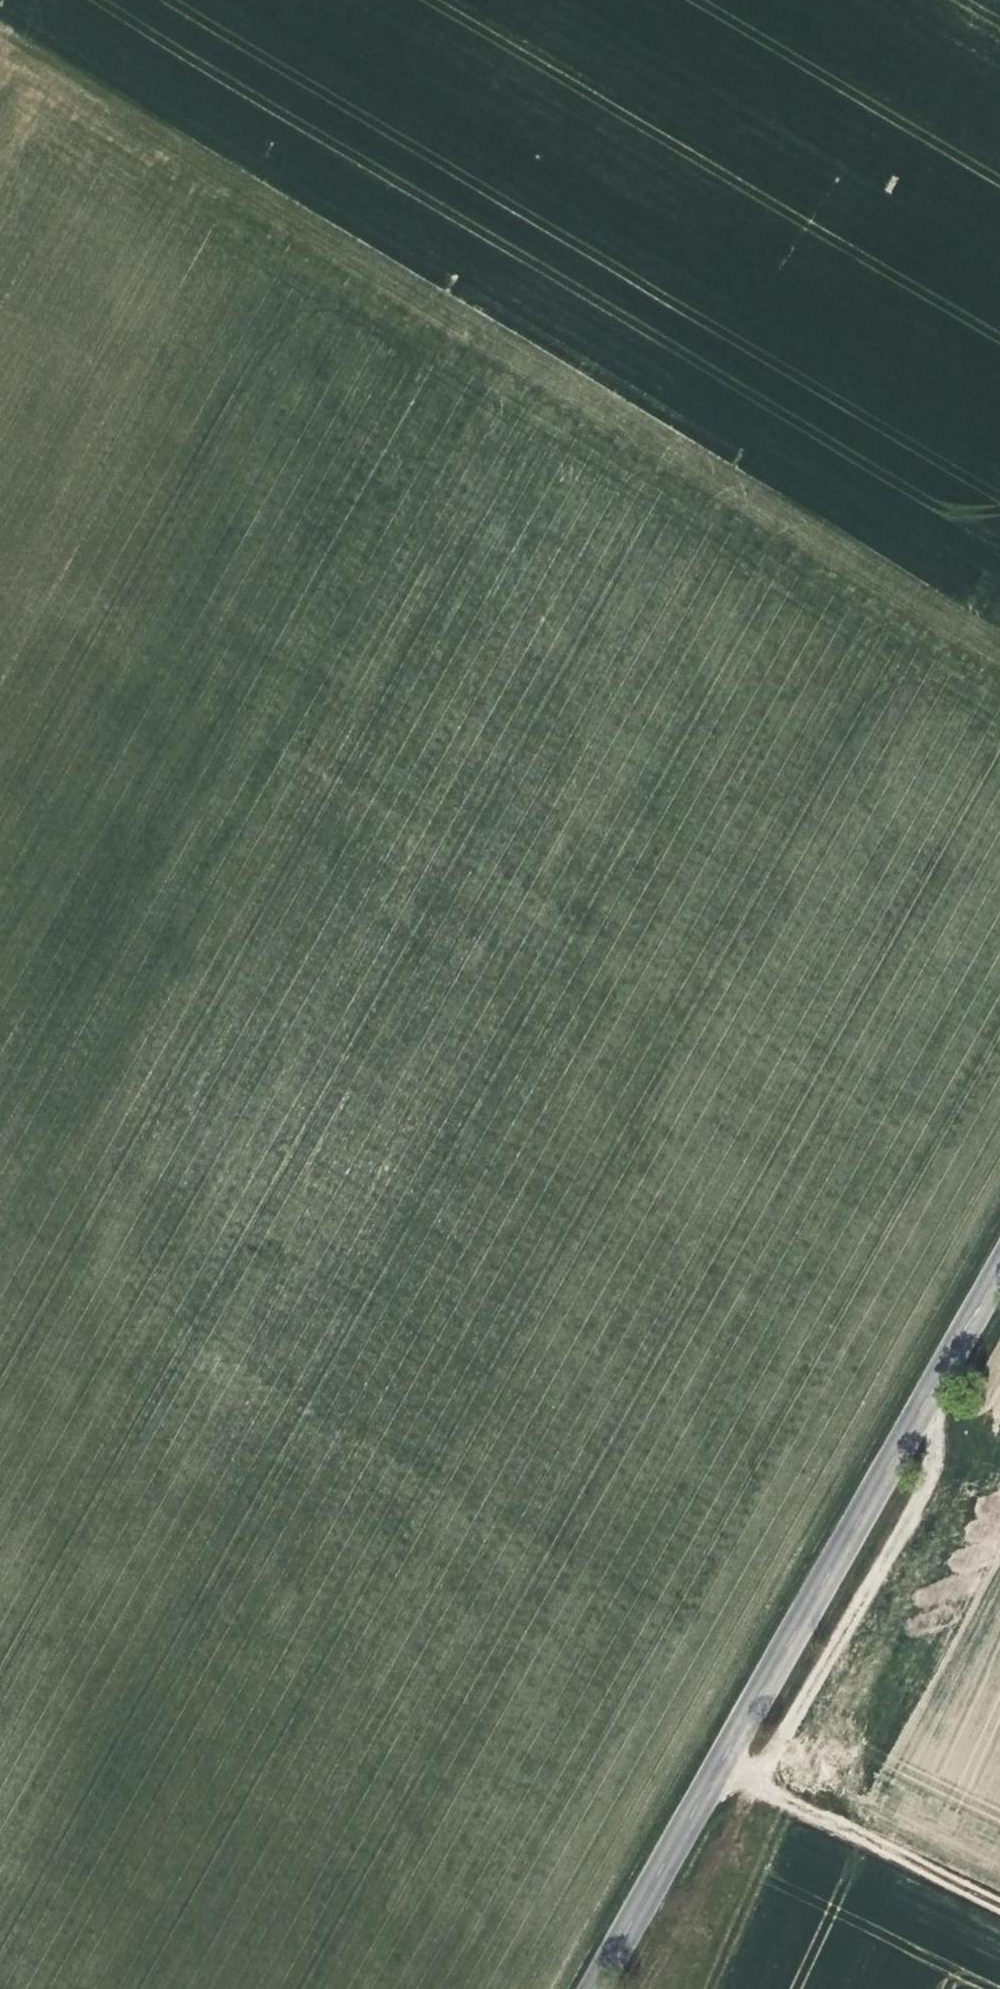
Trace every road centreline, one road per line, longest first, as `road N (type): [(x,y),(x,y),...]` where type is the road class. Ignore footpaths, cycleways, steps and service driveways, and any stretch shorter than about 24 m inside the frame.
road 1 (secondary): [(595,1988),(999,1269)]
road 2 (track): [(927,1398),(934,1440),(924,1491),(758,1782)]
road 3 (track): [(721,1765),(999,1900)]

